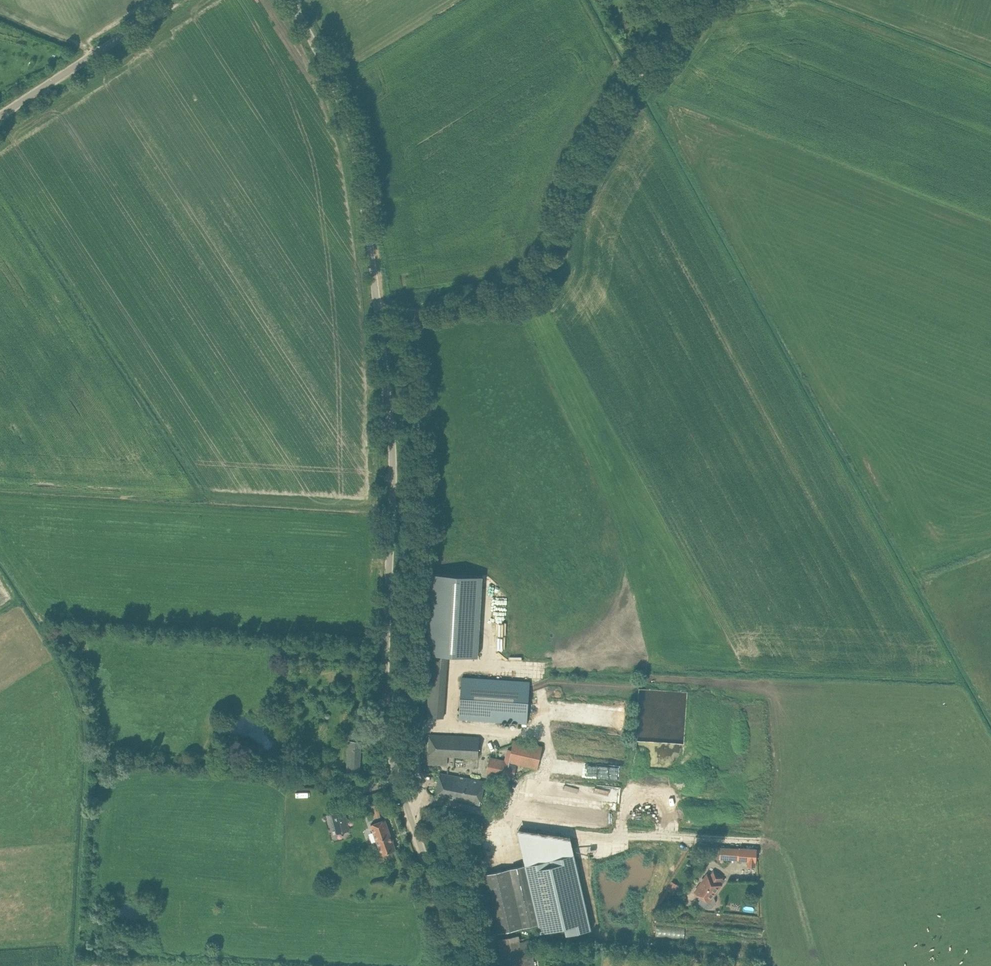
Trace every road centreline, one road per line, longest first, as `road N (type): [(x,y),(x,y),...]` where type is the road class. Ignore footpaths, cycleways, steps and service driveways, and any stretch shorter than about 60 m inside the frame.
road 1 (unclassified): [(408,807),(385,723),(391,432),(359,158),(289,0)]
road 2 (unclassified): [(0,118),(177,0)]
road 3 (unclassified): [(461,965),(408,807)]

